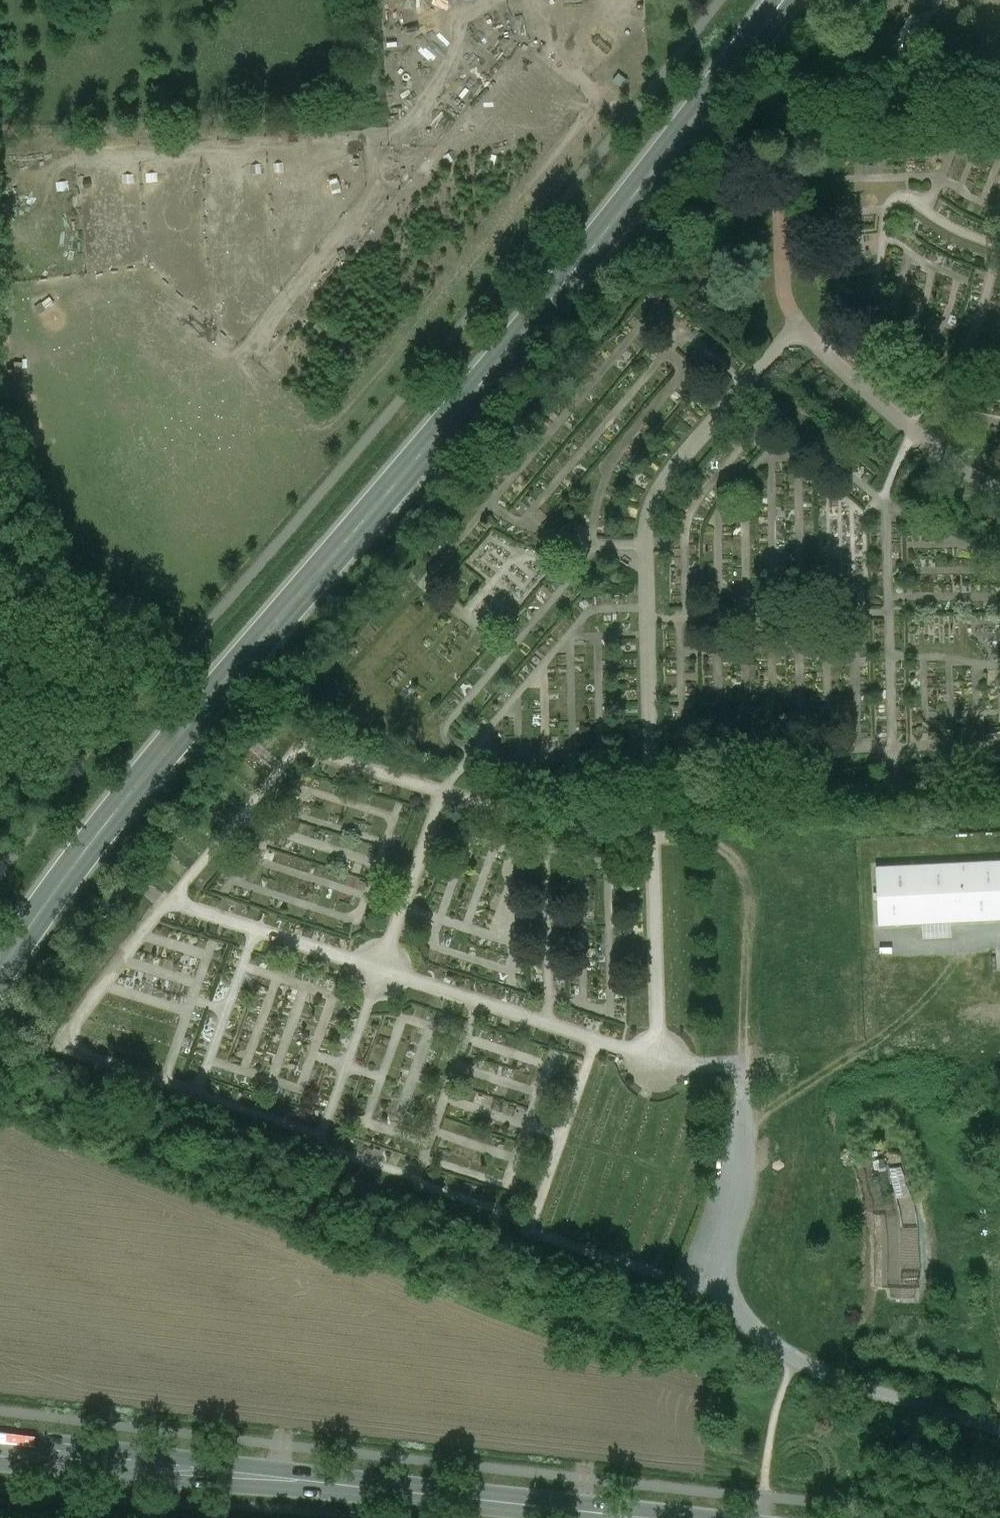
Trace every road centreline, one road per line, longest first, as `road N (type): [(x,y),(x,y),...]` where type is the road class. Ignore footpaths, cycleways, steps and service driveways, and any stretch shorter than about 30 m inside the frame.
road 1 (secondary): [(0,978),(103,827),(553,294),(785,0)]
road 2 (tertiary): [(633,1517),(0,1449)]

